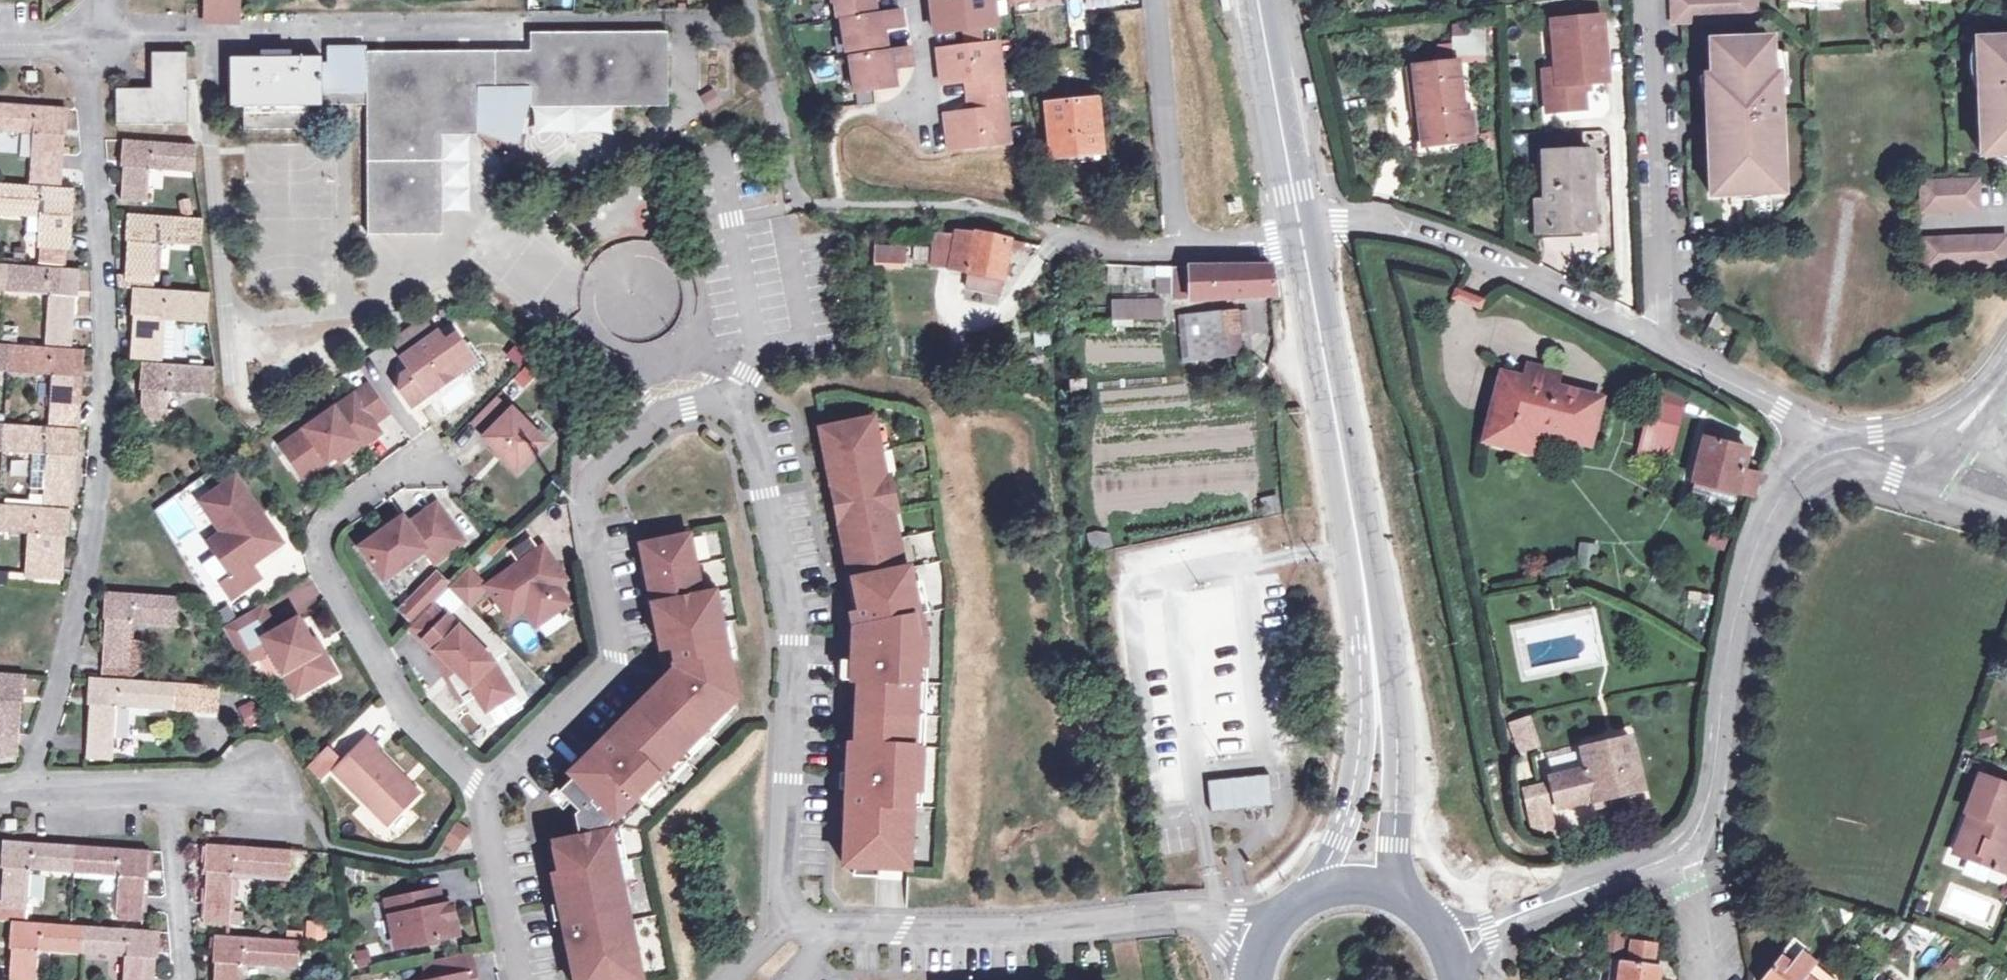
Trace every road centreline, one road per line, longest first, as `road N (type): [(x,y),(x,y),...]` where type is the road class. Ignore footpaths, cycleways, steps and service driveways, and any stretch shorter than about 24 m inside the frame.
road 1 (residential): [(93,38),(680,19)]
road 2 (residential): [(1302,234),(1353,219),(1430,235),(1659,338),(1782,408),(1814,435)]
road 3 (residential): [(787,923),(780,878),(797,629),(749,427),(743,412),(724,402)]
road 4 (residential): [(485,790),(616,656),(586,495),(663,413),(724,402)]
road 5 (residential): [(425,455),(328,519),(322,564),(416,730),(485,790)]
road 6 (secondary): [(1376,653),(1330,355),(1302,234)]
road 7 (residential): [(1225,922),(900,932),(823,926)]
road 8 (residential): [(1694,849),(1737,603),(1766,522)]
road 9 (residential): [(270,792),(0,786)]
road 10 (secondary): [(1376,653),(1347,816),(1314,902)]
road 11 (secondary): [(1401,904),(1395,754),(1376,653)]
road 12 (residential): [(1154,0),(1178,248)]
road 13 (secondary): [(1302,234),(1259,0)]
road 14 (residential): [(1495,928),(1694,849)]
road 15 (residential): [(524,979),(485,790)]
road 16 (residential): [(1000,211),(1110,249),(1178,248)]
road 17 (residential): [(1766,522),(1843,471),(1914,481)]
road 18 (residential): [(890,111),(922,101),(920,0)]
road 19 (residential): [(1708,979),(1694,849)]
road 20 (residential): [(1178,248),(1302,234)]

